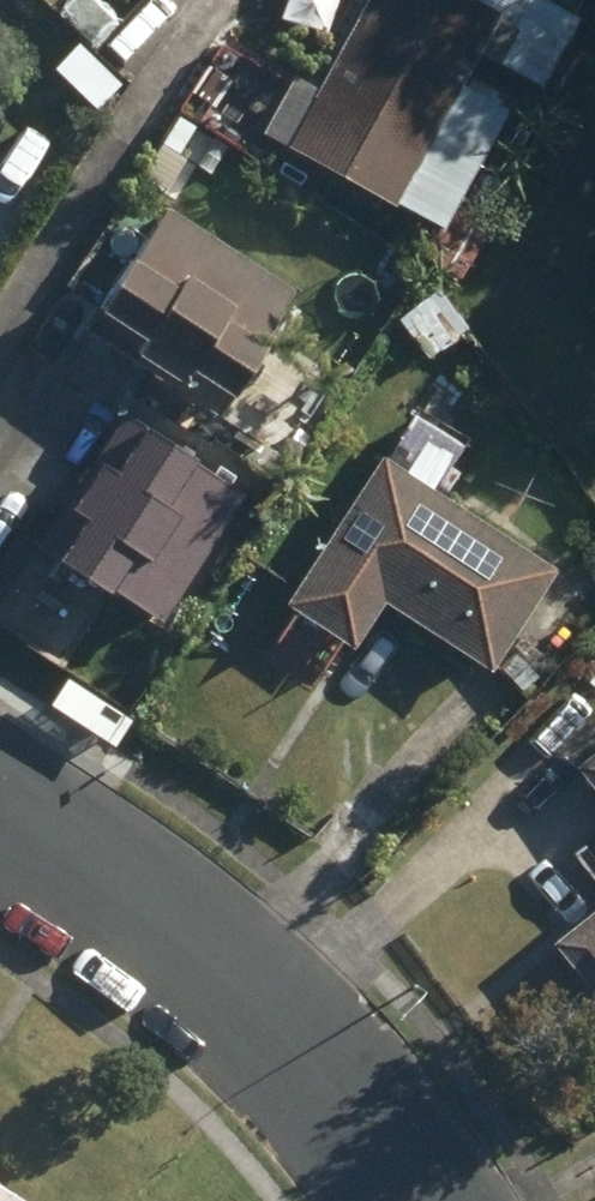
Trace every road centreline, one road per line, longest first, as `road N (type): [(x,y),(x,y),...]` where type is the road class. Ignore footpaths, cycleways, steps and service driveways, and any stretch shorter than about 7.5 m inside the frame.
road 1 (residential): [(416,1200),(246,996),(98,874),(0,811)]

